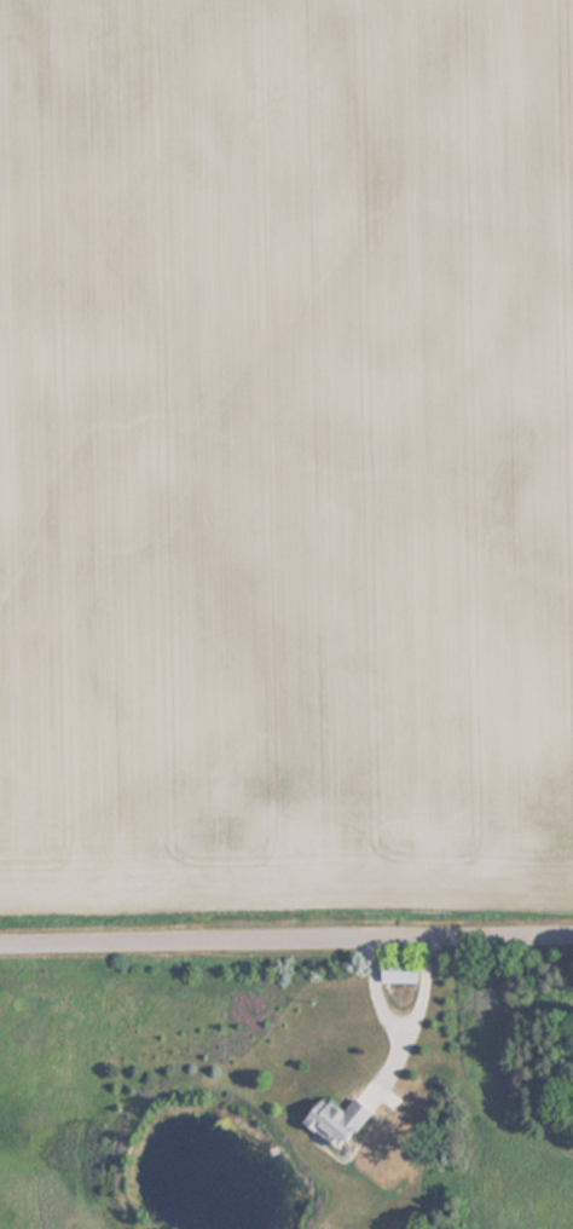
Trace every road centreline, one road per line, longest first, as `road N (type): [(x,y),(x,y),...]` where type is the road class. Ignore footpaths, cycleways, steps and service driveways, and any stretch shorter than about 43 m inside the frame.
road 1 (residential): [(0,950),(572,943)]

